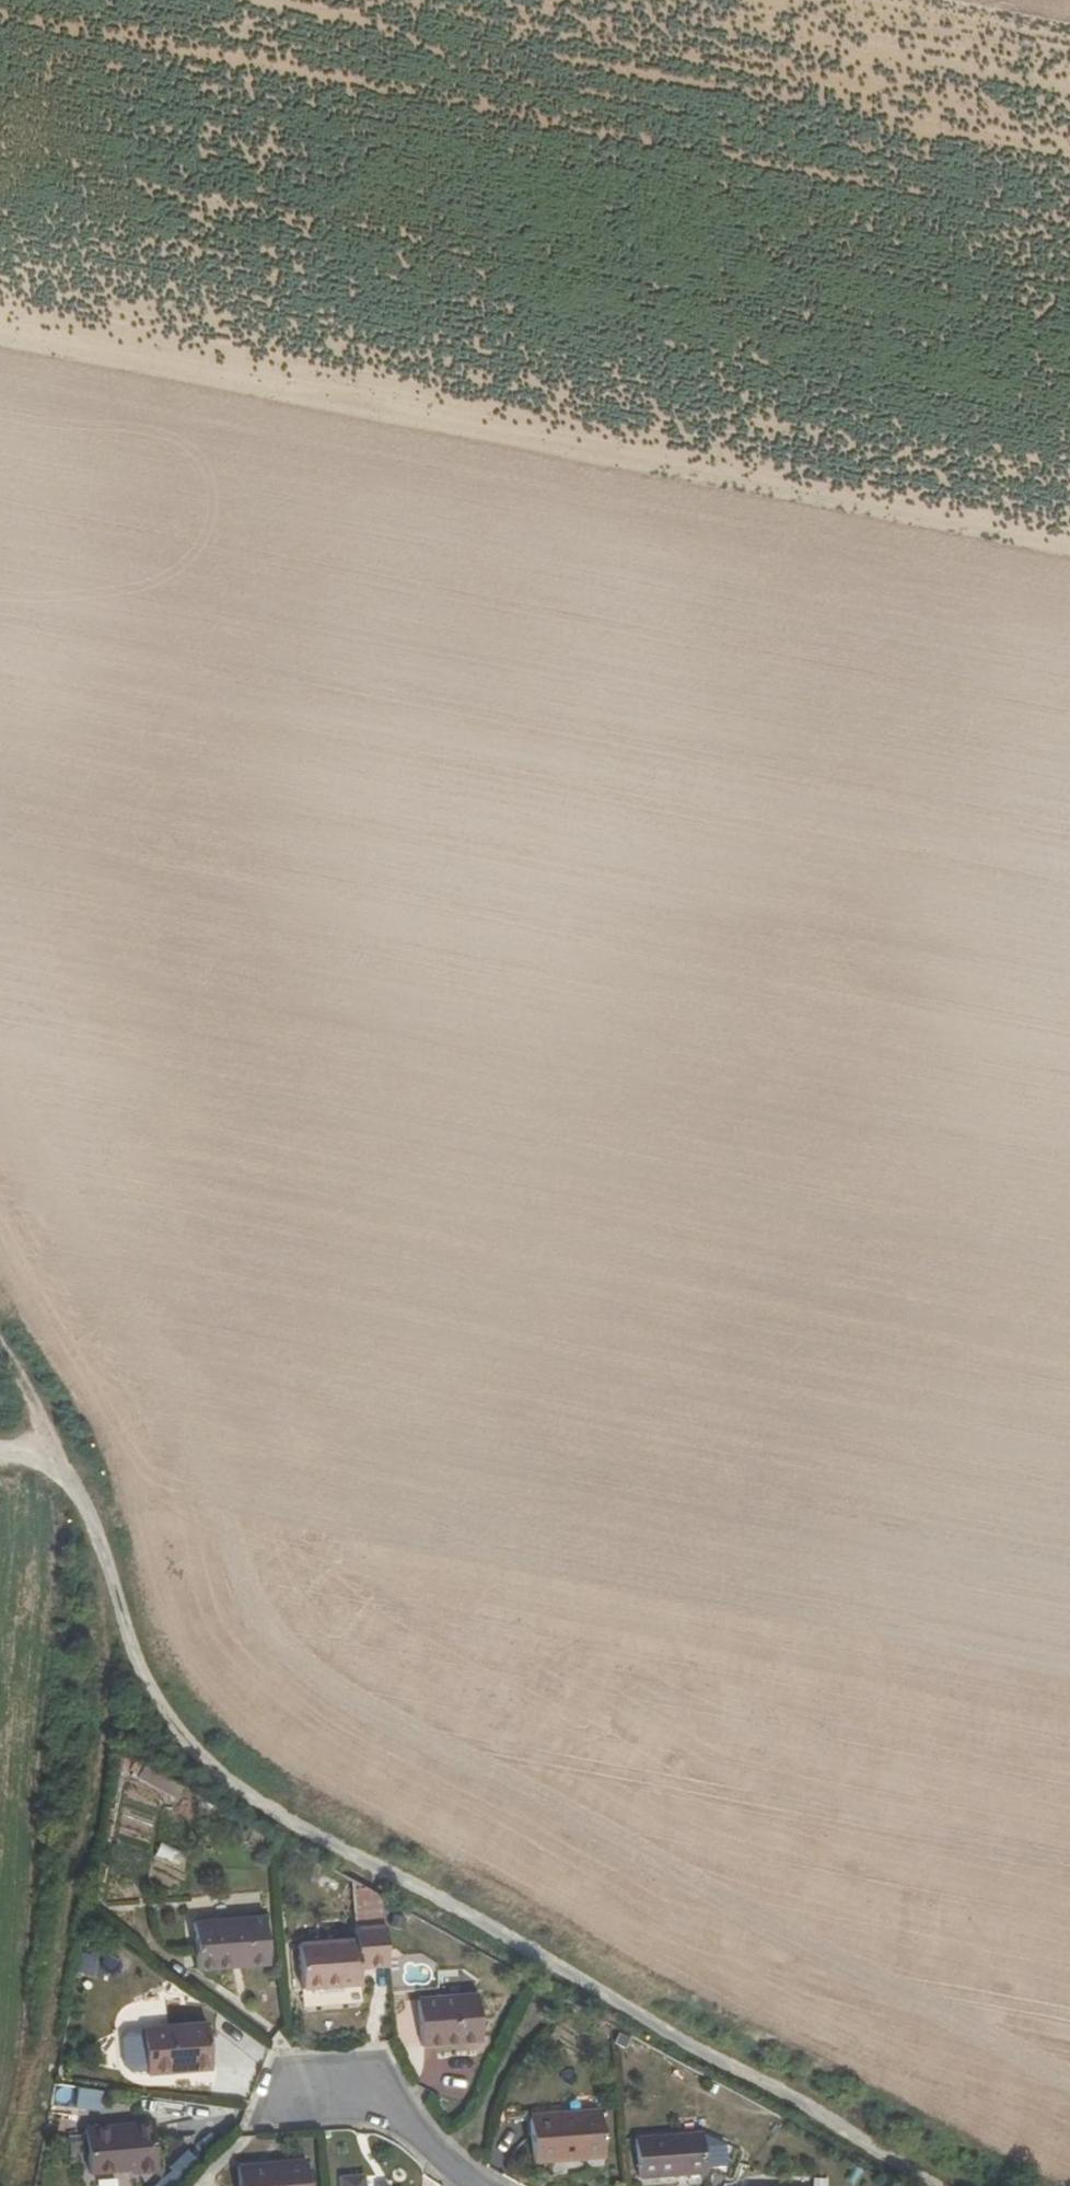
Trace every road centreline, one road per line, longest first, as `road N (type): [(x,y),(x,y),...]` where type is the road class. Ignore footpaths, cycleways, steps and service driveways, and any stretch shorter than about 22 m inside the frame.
road 1 (track): [(0,1346),(95,1527),(142,1670),(179,1745),(260,1806),(936,2185)]
road 2 (residential): [(336,2084),(499,2185)]

